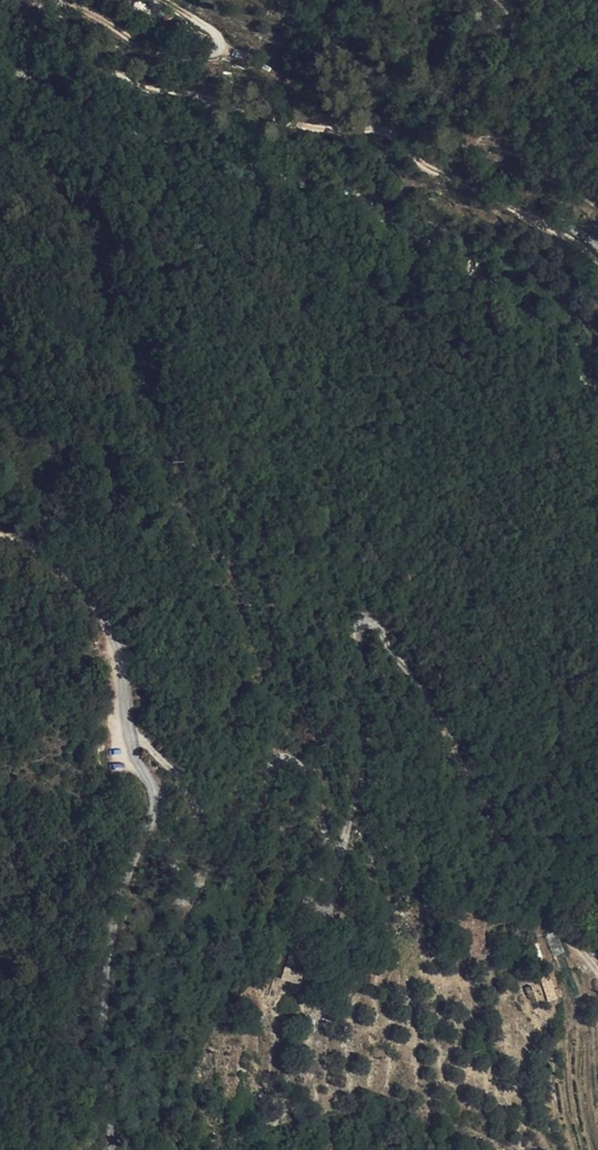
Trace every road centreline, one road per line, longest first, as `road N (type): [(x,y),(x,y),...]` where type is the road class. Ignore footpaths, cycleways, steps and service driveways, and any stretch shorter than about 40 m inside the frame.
road 1 (track): [(115,1149),(103,999),(107,954),(156,802),(127,748),(111,633),(73,577),(0,545)]
road 2 (residential): [(597,259),(488,193),(425,168),(405,142),(381,130),(299,124),(141,80),(36,0)]

